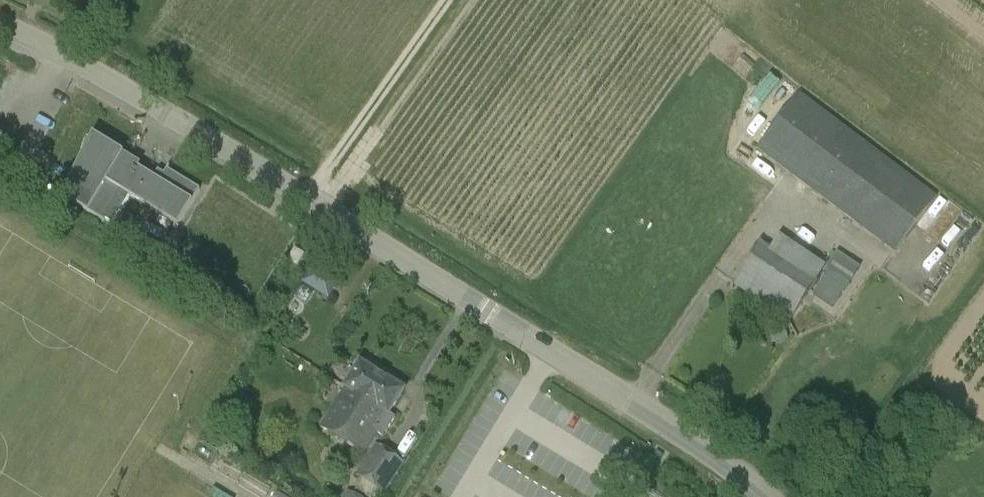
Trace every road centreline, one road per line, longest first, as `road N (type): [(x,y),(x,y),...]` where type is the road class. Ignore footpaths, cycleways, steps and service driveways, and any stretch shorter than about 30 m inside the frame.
road 1 (residential): [(0,26),(289,187),(723,461),(763,496)]

